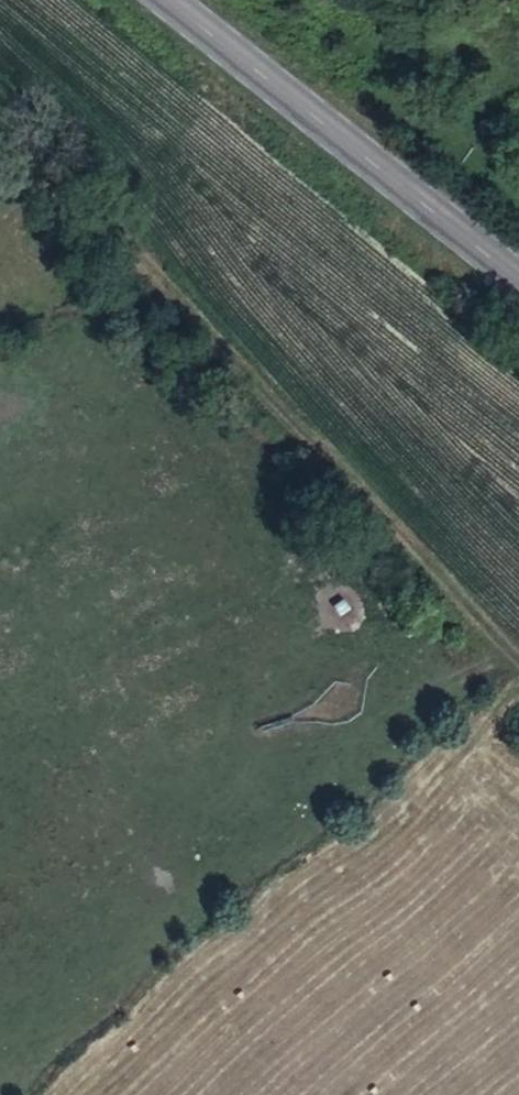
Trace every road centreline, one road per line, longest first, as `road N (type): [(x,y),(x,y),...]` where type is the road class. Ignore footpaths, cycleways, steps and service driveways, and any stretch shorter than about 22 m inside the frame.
road 1 (primary): [(518,282),(164,0)]

